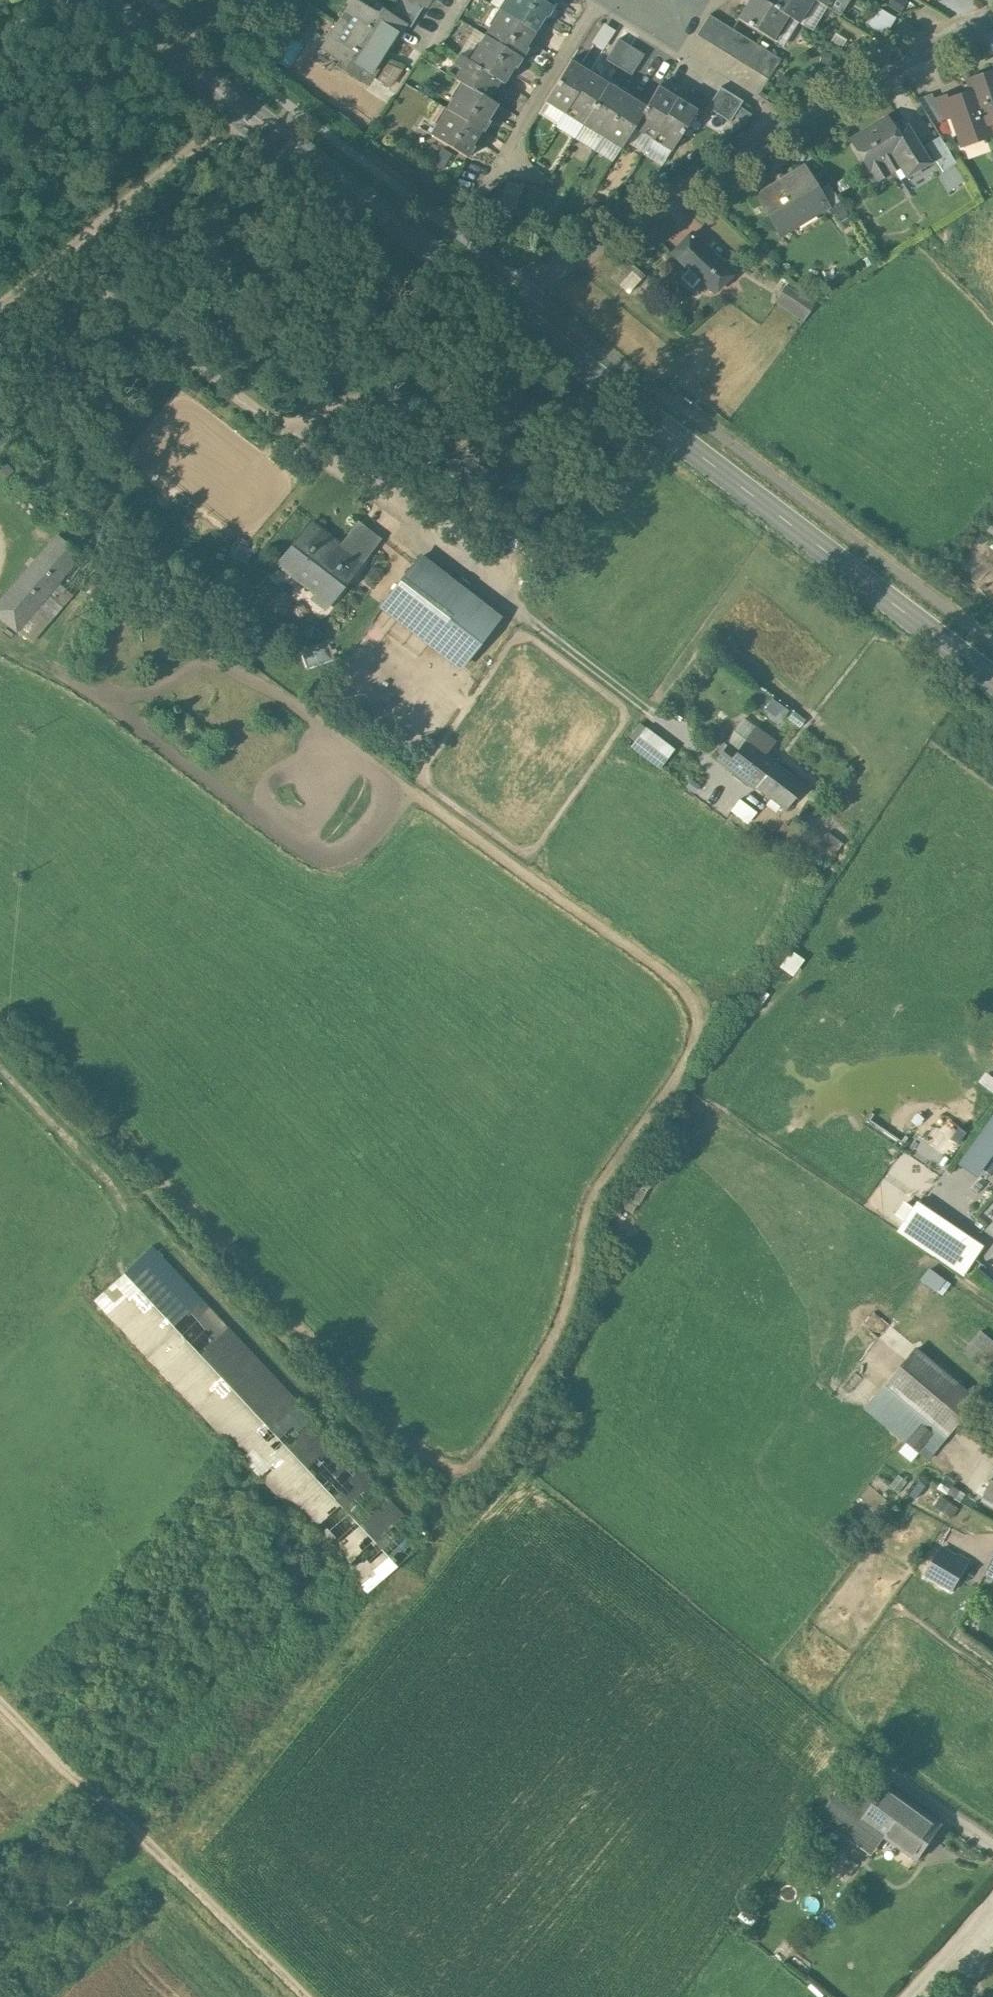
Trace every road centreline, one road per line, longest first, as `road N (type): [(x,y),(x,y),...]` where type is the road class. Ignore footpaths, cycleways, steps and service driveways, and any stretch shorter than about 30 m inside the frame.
road 1 (primary): [(992,674),(518,310)]
road 2 (residential): [(518,310),(905,61),(992,28)]
road 3 (primary): [(518,310),(107,0)]
road 4 (track): [(303,1996),(0,1703)]
road 5 (residential): [(612,0),(710,74)]

